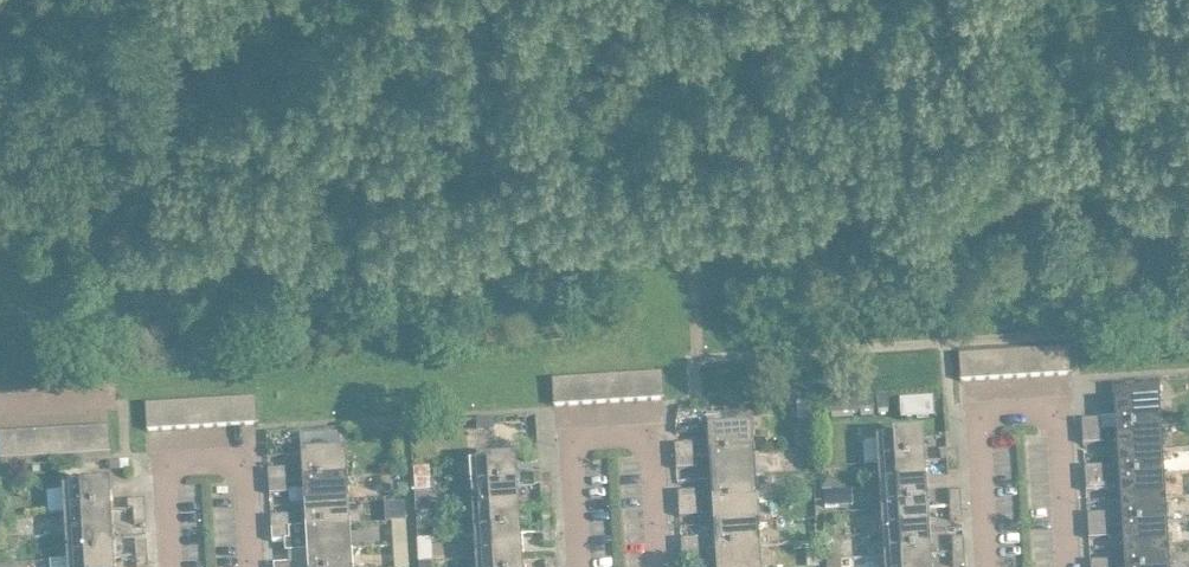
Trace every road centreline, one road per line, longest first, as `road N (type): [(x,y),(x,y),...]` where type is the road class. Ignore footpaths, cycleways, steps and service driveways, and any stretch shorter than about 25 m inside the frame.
road 1 (residential): [(1073,566),(1062,408),(981,413)]
road 2 (residential): [(585,566),(575,433),(655,428)]
road 3 (residential): [(174,566),(168,457),(242,453)]
road 4 (residential): [(981,413),(991,566)]
road 5 (residential): [(655,428),(664,566)]

